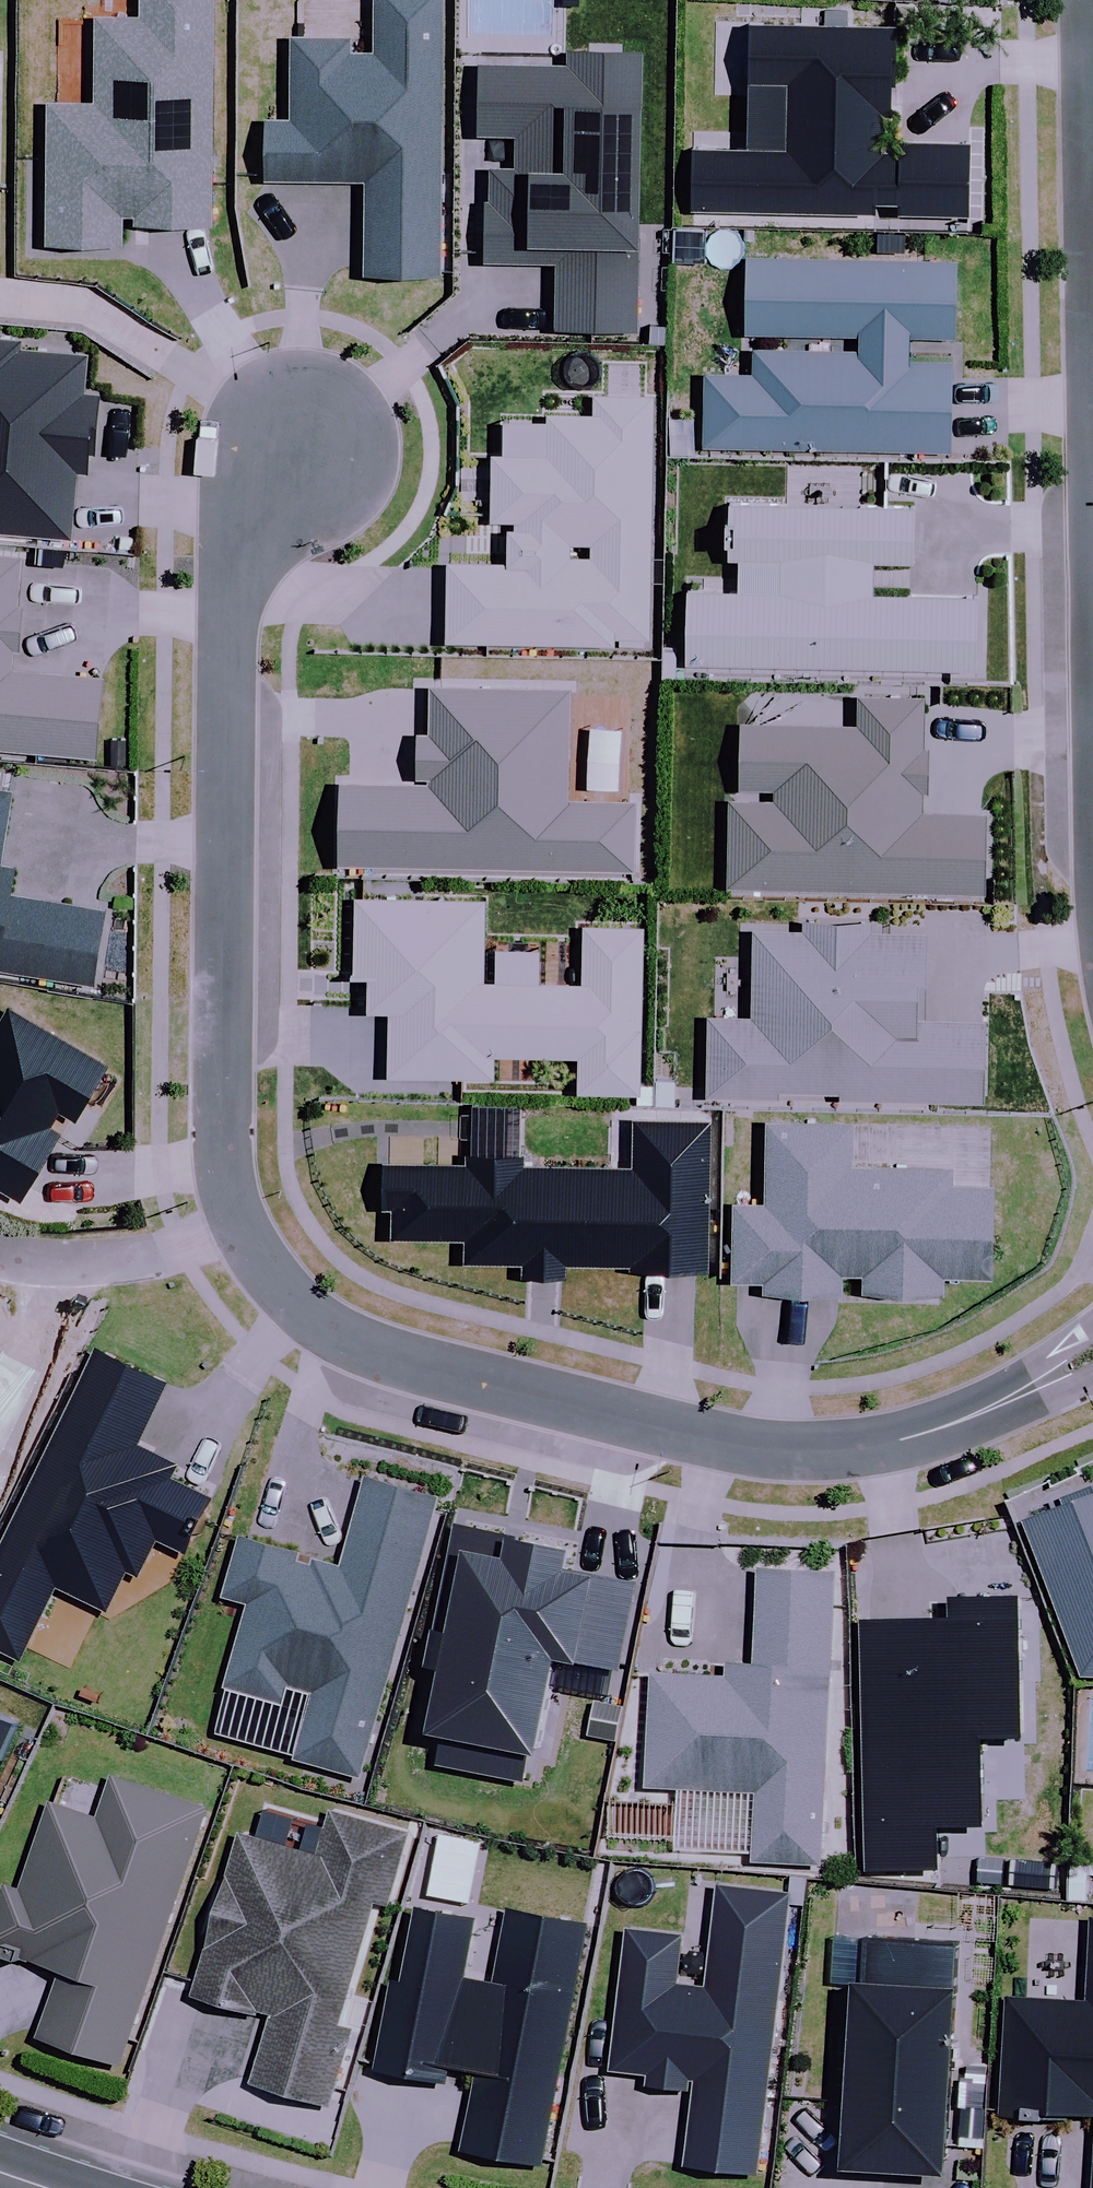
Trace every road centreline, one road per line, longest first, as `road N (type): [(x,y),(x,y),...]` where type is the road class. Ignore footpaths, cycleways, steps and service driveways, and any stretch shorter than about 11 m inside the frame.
road 1 (residential): [(1092,1357),(912,1442),(822,1453),(742,1446),(351,1344),(290,1298),(240,1226)]
road 2 (residential): [(240,1226),(223,1149),(228,619),(267,495),(300,450)]
road 3 (residential): [(240,1226),(81,1261),(0,1253)]

